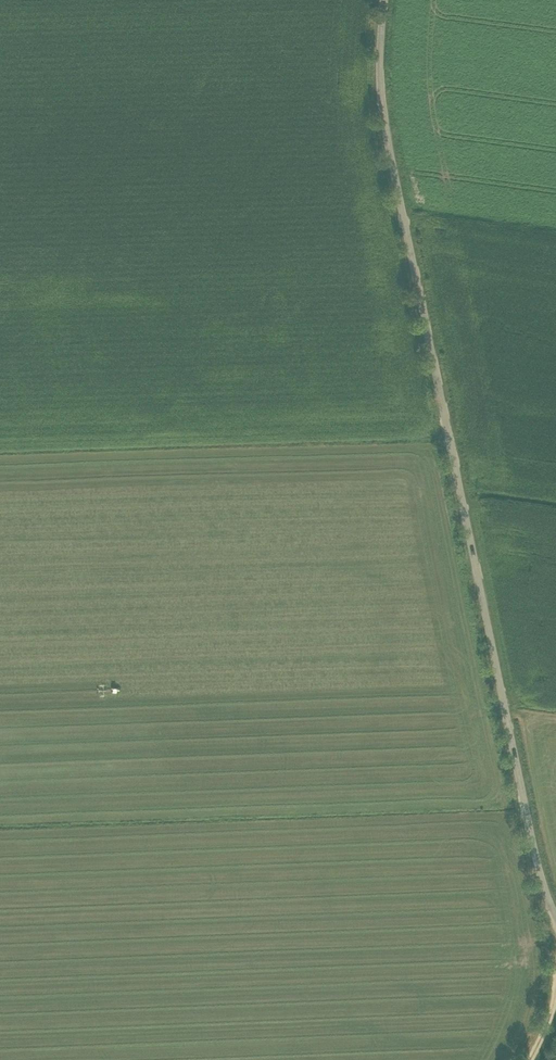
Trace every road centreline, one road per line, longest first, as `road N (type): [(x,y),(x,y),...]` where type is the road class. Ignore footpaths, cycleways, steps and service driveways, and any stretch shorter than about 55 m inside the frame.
road 1 (unclassified): [(555,916),(391,157),(380,82),(383,0)]

